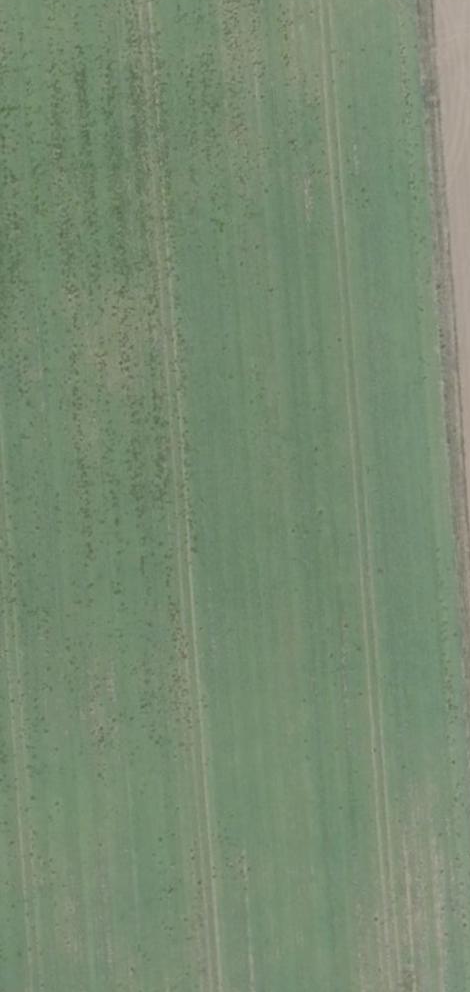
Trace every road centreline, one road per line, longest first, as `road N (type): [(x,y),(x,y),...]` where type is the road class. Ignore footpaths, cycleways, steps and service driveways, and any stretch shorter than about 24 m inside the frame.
road 1 (track): [(469,553),(430,0)]

